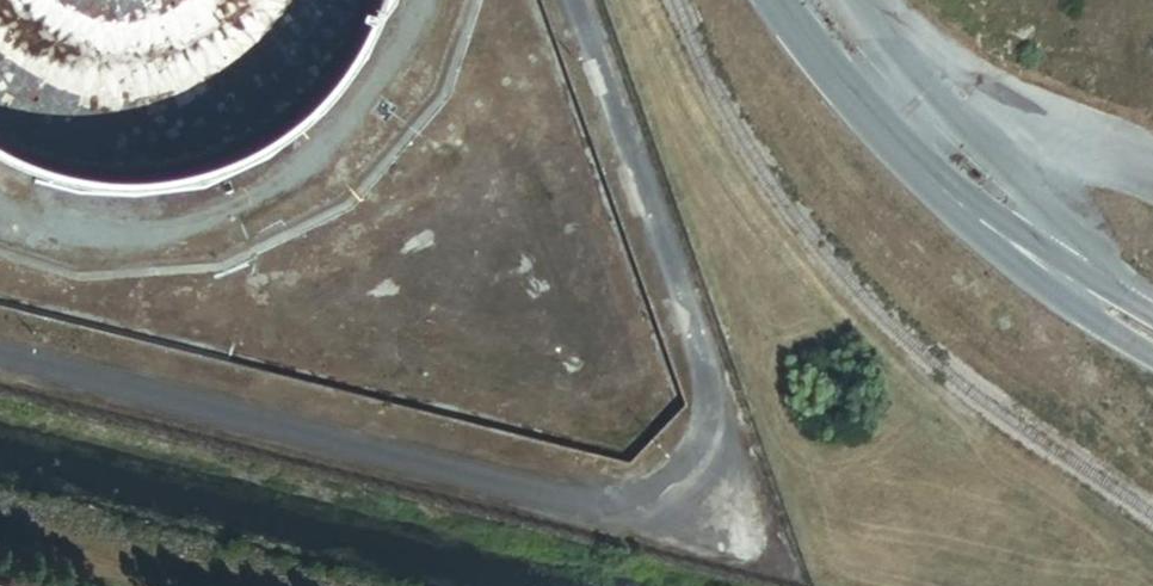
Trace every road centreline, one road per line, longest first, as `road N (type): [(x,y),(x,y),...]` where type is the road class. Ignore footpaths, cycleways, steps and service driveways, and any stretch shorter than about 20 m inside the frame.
road 1 (unclassified): [(777,0),(868,114),(967,210),(1152,332)]

